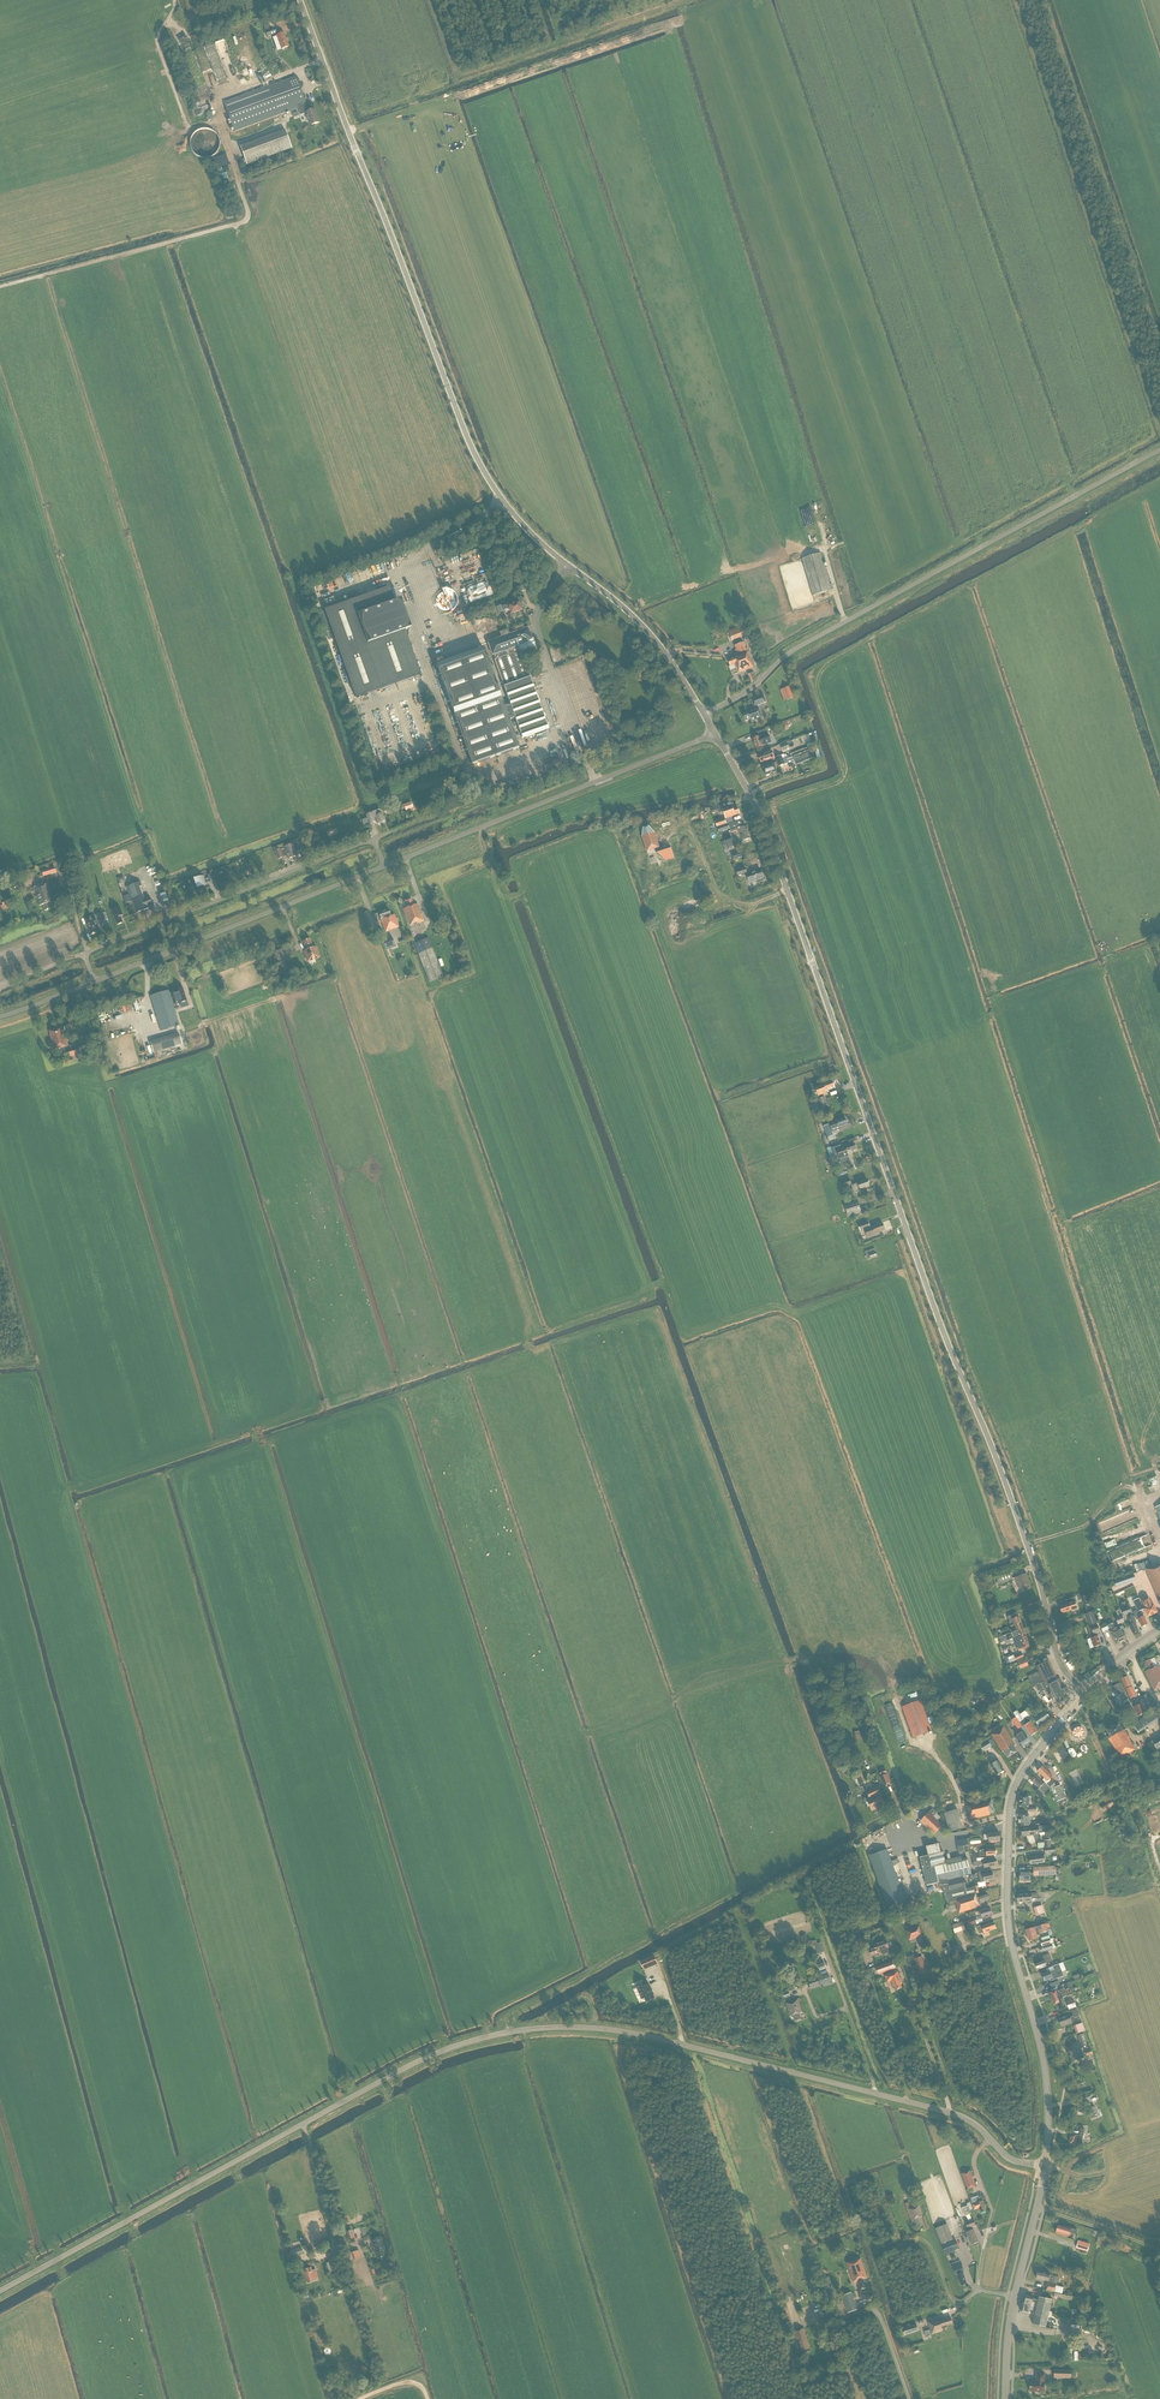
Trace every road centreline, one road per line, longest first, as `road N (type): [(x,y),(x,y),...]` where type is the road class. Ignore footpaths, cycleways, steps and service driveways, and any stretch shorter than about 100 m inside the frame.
road 1 (unclassified): [(1045,2166),(1012,2159),(977,2126),(947,2111),(635,2034),(515,2031),(418,2060),(0,2290)]
road 2 (unclassified): [(1086,1692),(1061,1664),(1010,1496),(945,1336),(765,828),(715,734)]
road 3 (unclassified): [(299,0),(488,483),(524,528),(637,620),(704,714)]
road 4 (unclassified): [(704,714),(751,689),(796,648),(1159,450)]
road 5 (tertiary): [(1045,2166),(1044,2065),(1010,1922),(1010,1818),(1024,1771),(1086,1692)]
road 6 (unclassified): [(384,866),(715,734)]
road 7 (residential): [(95,981),(87,952),(374,839)]
road 8 (unclassified): [(95,981),(384,866)]
road 9 (tertiary): [(1015,2297),(1045,2166)]

